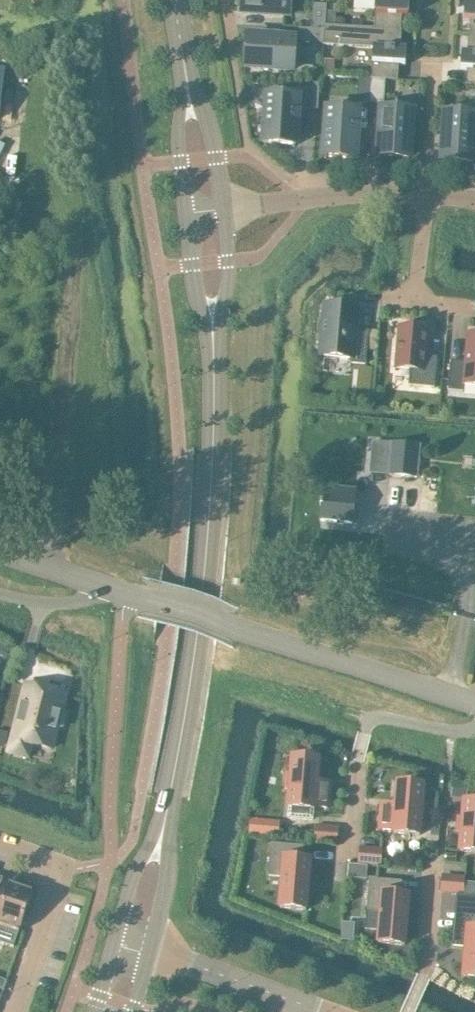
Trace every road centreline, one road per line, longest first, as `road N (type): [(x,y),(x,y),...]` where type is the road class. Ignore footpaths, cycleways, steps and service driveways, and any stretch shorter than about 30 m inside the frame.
road 1 (unclassified): [(474,706),(0,550)]
road 2 (tertiary): [(166,808),(205,570),(214,372)]
road 3 (residential): [(474,726),(450,732),(372,716),(356,767),(348,854)]
road 4 (residential): [(12,1011),(65,865),(0,841)]
road 5 (residential): [(319,1011),(150,953)]
road 6 (tertiary): [(179,43),(184,217)]
road 7 (tertiary): [(221,211),(215,158),(179,43)]
road 8 (tertiary): [(214,372),(227,261),(221,211)]
road 9 (tertiary): [(184,217),(214,372)]
road 10 (residential): [(407,1011),(424,974),(434,862)]
road 11 (tertiary): [(150,953),(169,870),(166,808)]
road 12 (tertiary): [(166,808),(133,867),(113,941)]
road 13 (residential): [(302,201),(424,193)]

